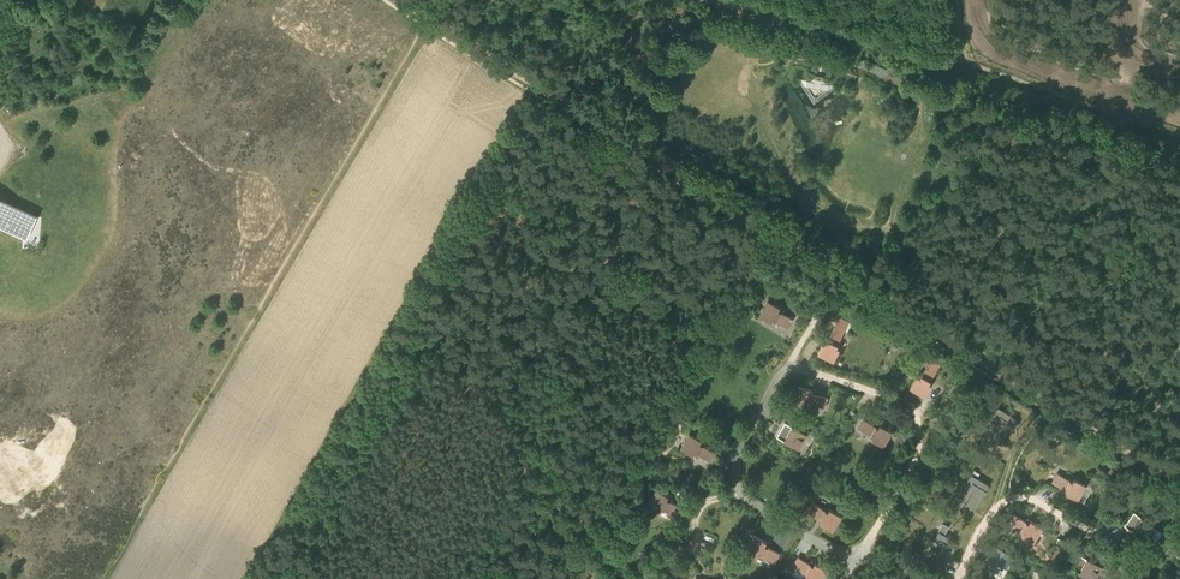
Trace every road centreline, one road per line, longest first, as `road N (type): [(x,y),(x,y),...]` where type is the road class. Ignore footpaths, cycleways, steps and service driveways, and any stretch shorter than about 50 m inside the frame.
road 1 (track): [(1179,486),(399,0)]

